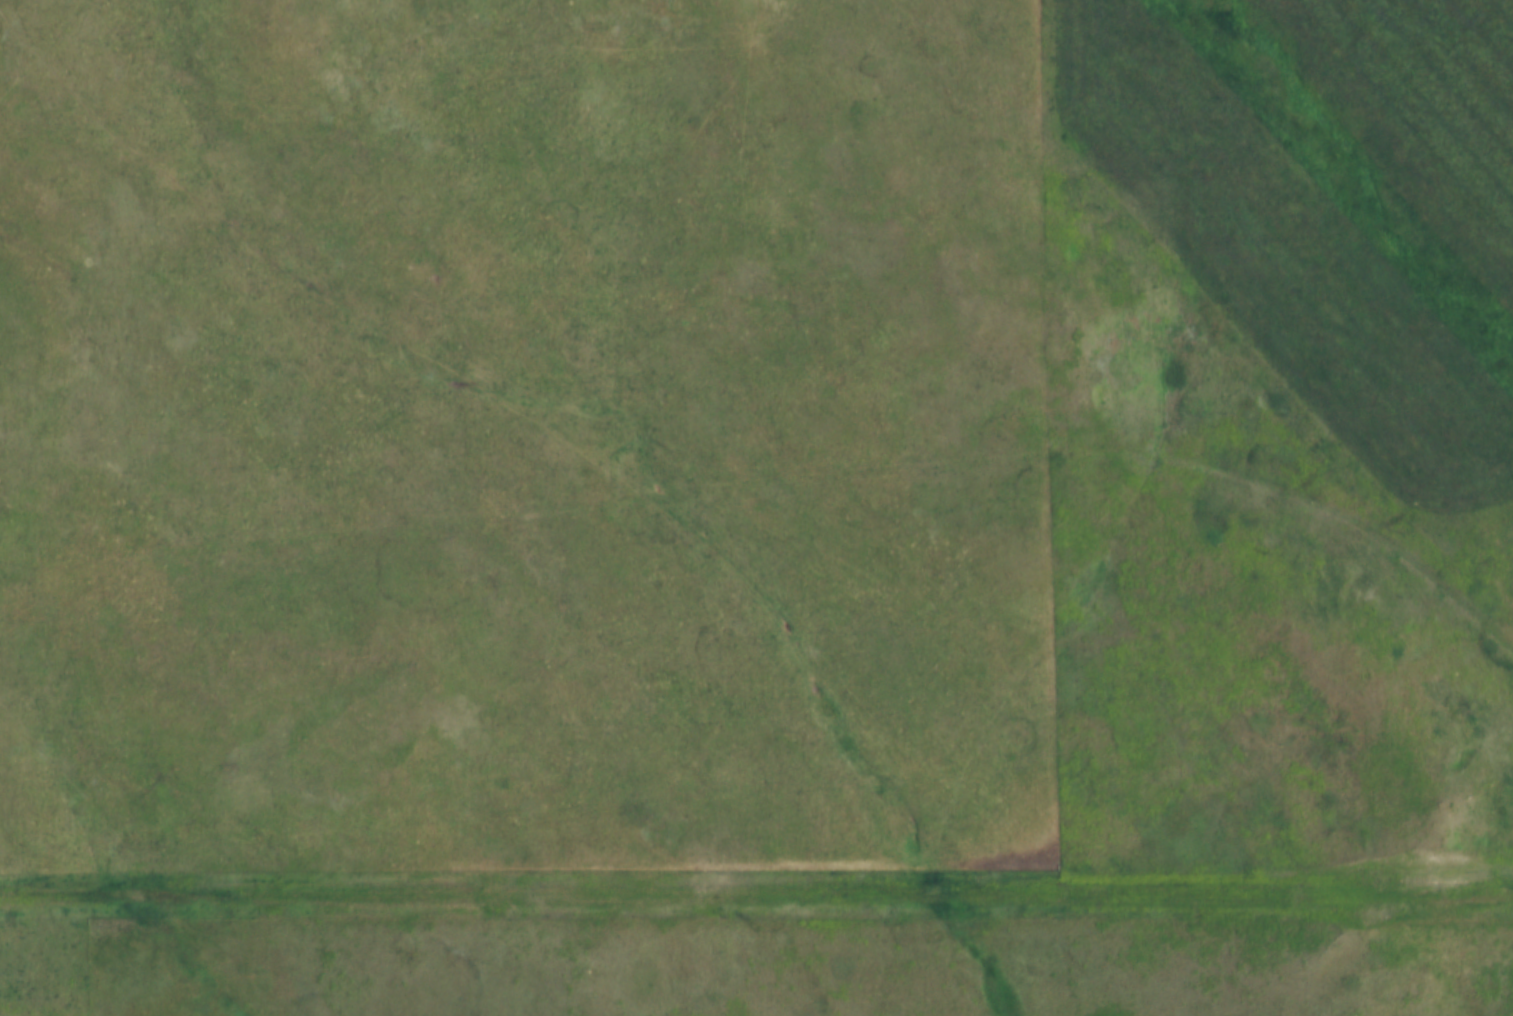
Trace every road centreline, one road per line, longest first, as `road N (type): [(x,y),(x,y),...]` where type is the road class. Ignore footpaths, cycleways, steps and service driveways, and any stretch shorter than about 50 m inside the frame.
road 1 (track): [(0,899),(210,889),(1041,890),(1512,878)]

